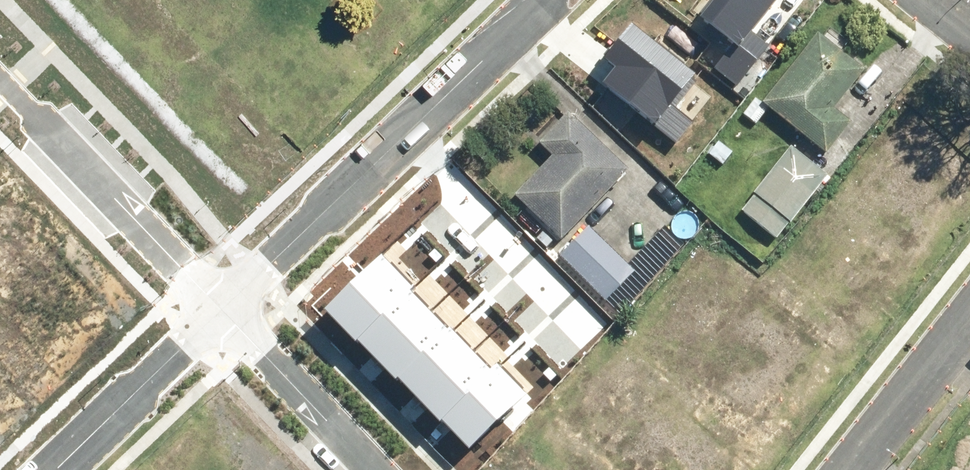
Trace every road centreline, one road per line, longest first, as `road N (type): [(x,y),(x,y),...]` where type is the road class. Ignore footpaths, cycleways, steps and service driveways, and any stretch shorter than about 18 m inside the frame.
road 1 (residential): [(222,311),(549,0)]
road 2 (residential): [(222,311),(0,71)]
road 3 (residential): [(58,469),(222,311)]
road 4 (residential): [(222,311),(380,469)]
road 5 (residential): [(969,317),(848,469)]

